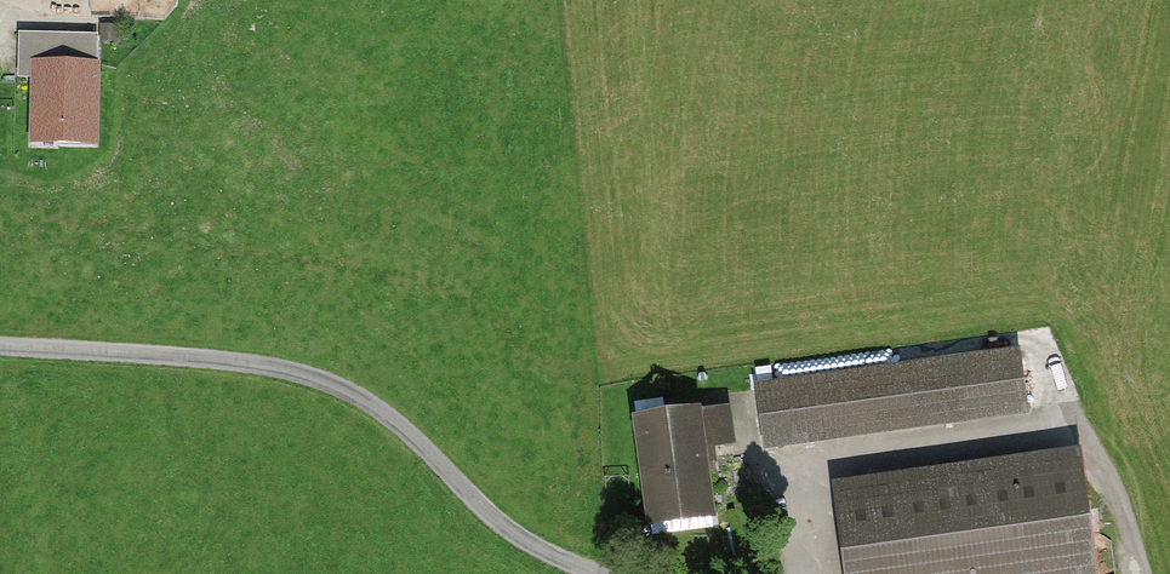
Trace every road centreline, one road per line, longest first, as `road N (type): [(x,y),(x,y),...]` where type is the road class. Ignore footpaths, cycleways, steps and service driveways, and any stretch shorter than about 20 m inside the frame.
road 1 (residential): [(603,573),(550,557),(488,516),(360,395),(275,368),(0,345)]
road 2 (track): [(801,573),(812,469),(831,457),(1083,415)]
road 3 (track): [(1046,359),(1104,448),(1140,573)]
road 4 (track): [(165,0),(159,12),(0,8)]

